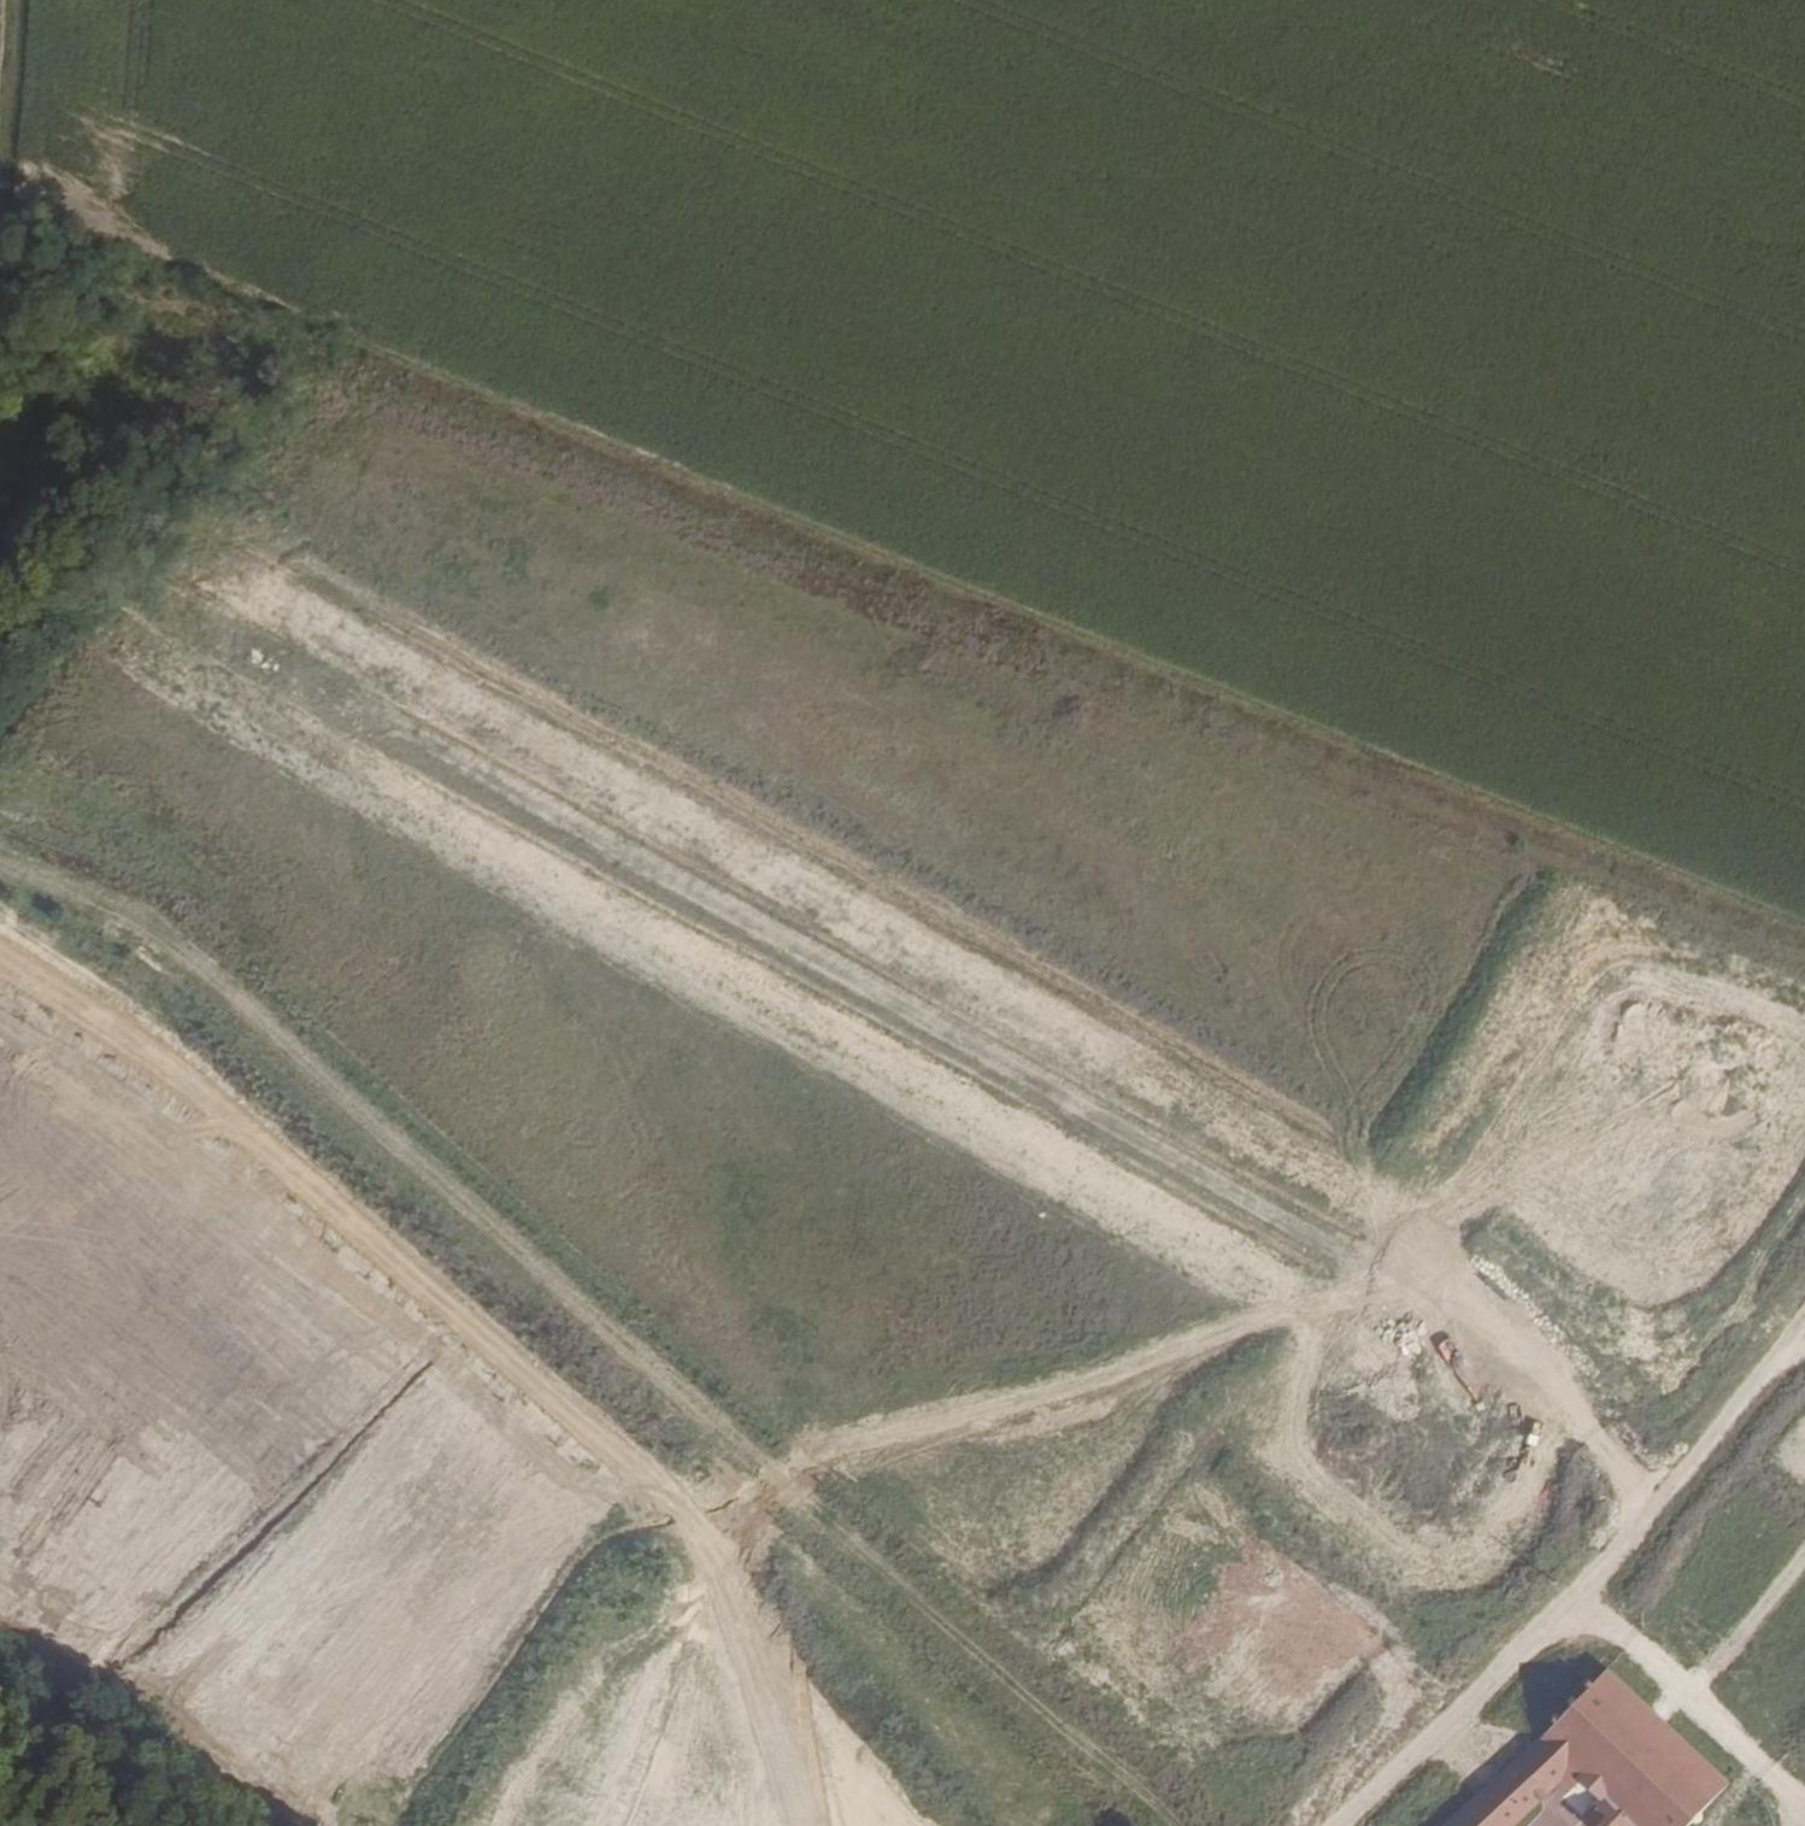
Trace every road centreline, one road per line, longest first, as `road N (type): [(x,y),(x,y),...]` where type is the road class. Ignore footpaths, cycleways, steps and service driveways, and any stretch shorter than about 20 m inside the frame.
road 1 (track): [(0,850),(132,914),(288,1019),(1194,1825)]
road 2 (track): [(1804,1322),(1568,1611),(1337,1825)]
road 3 (track): [(11,0),(7,221),(16,297),(39,378),(29,477),(0,571)]

